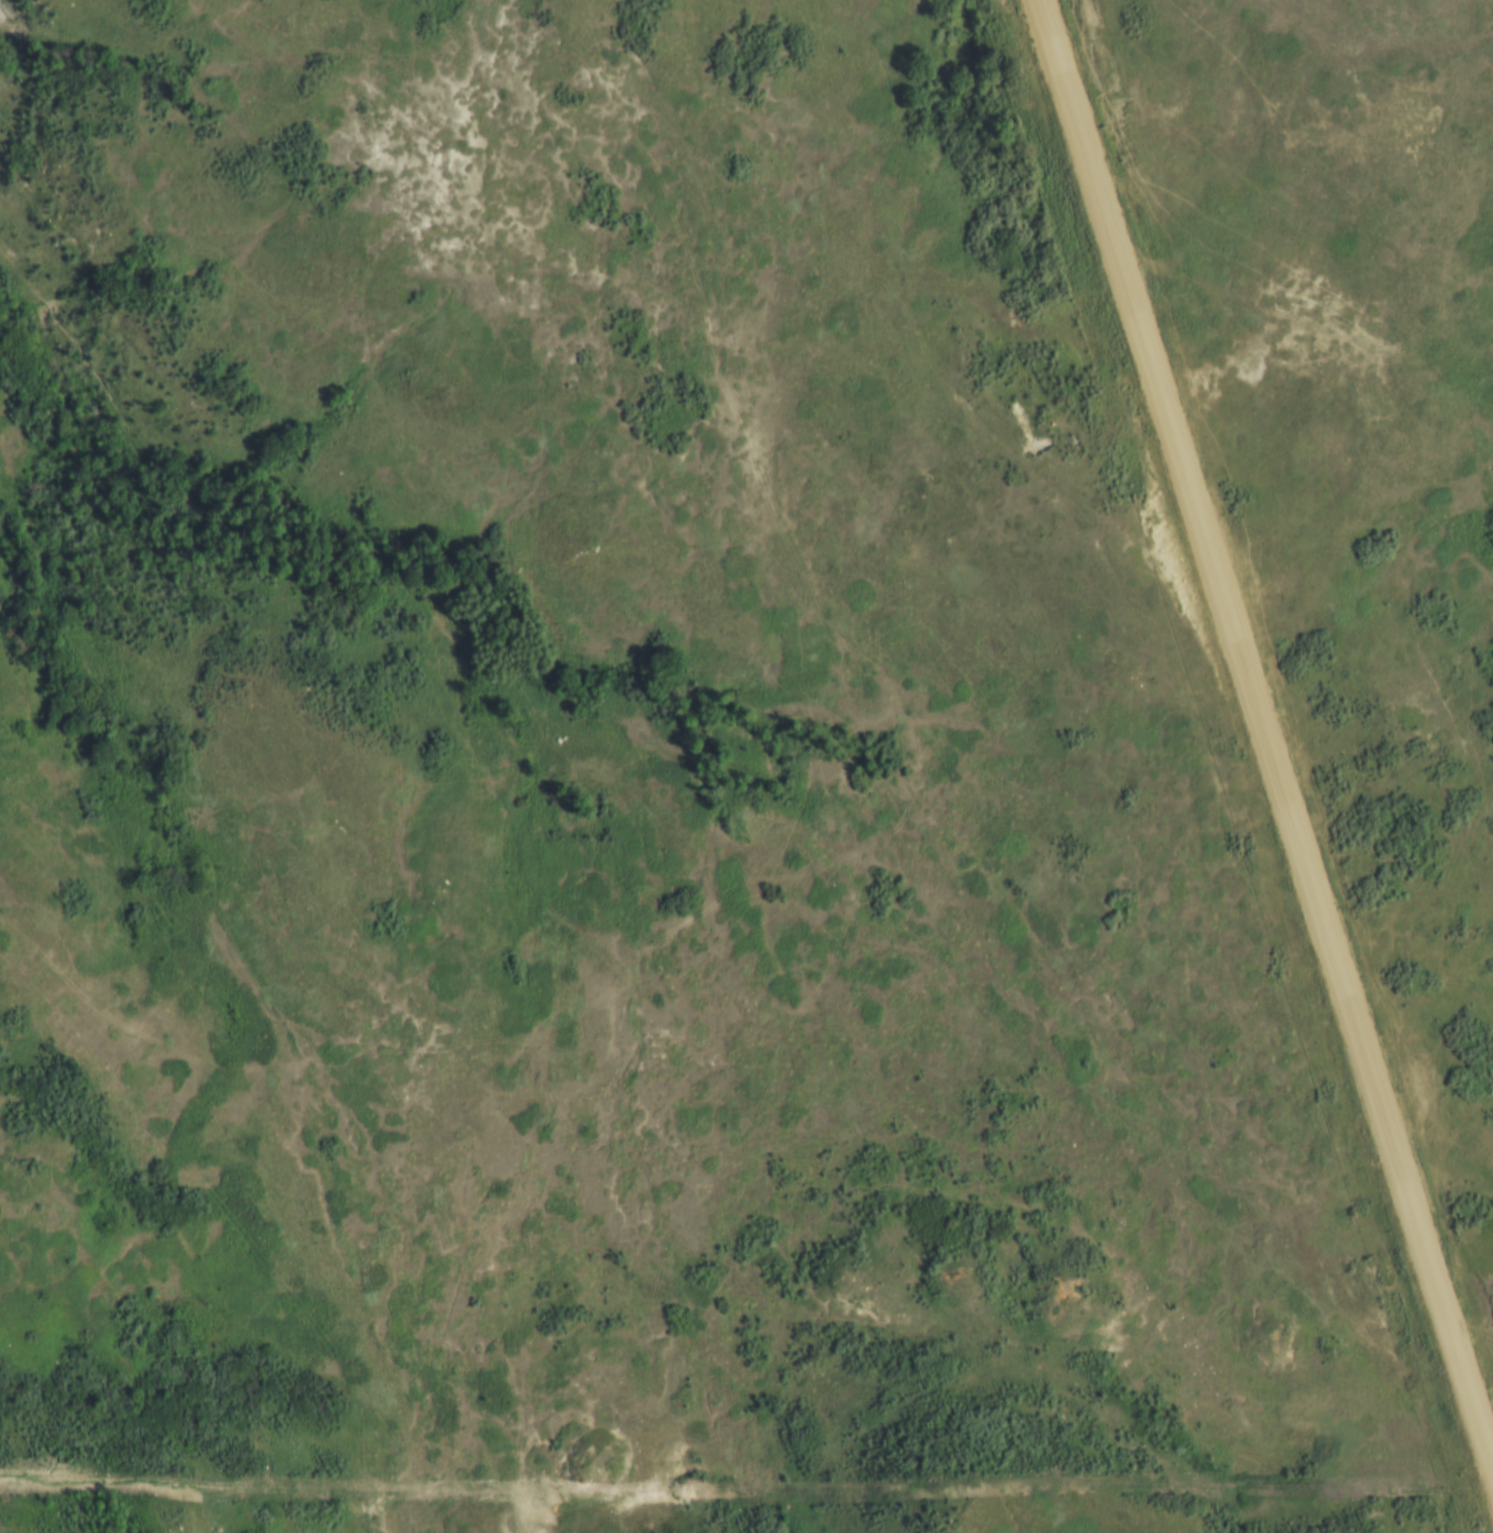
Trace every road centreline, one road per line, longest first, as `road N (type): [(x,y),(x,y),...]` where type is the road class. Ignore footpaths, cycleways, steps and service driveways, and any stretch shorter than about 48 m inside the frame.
road 1 (tertiary): [(1042,0),(1492,1470)]

